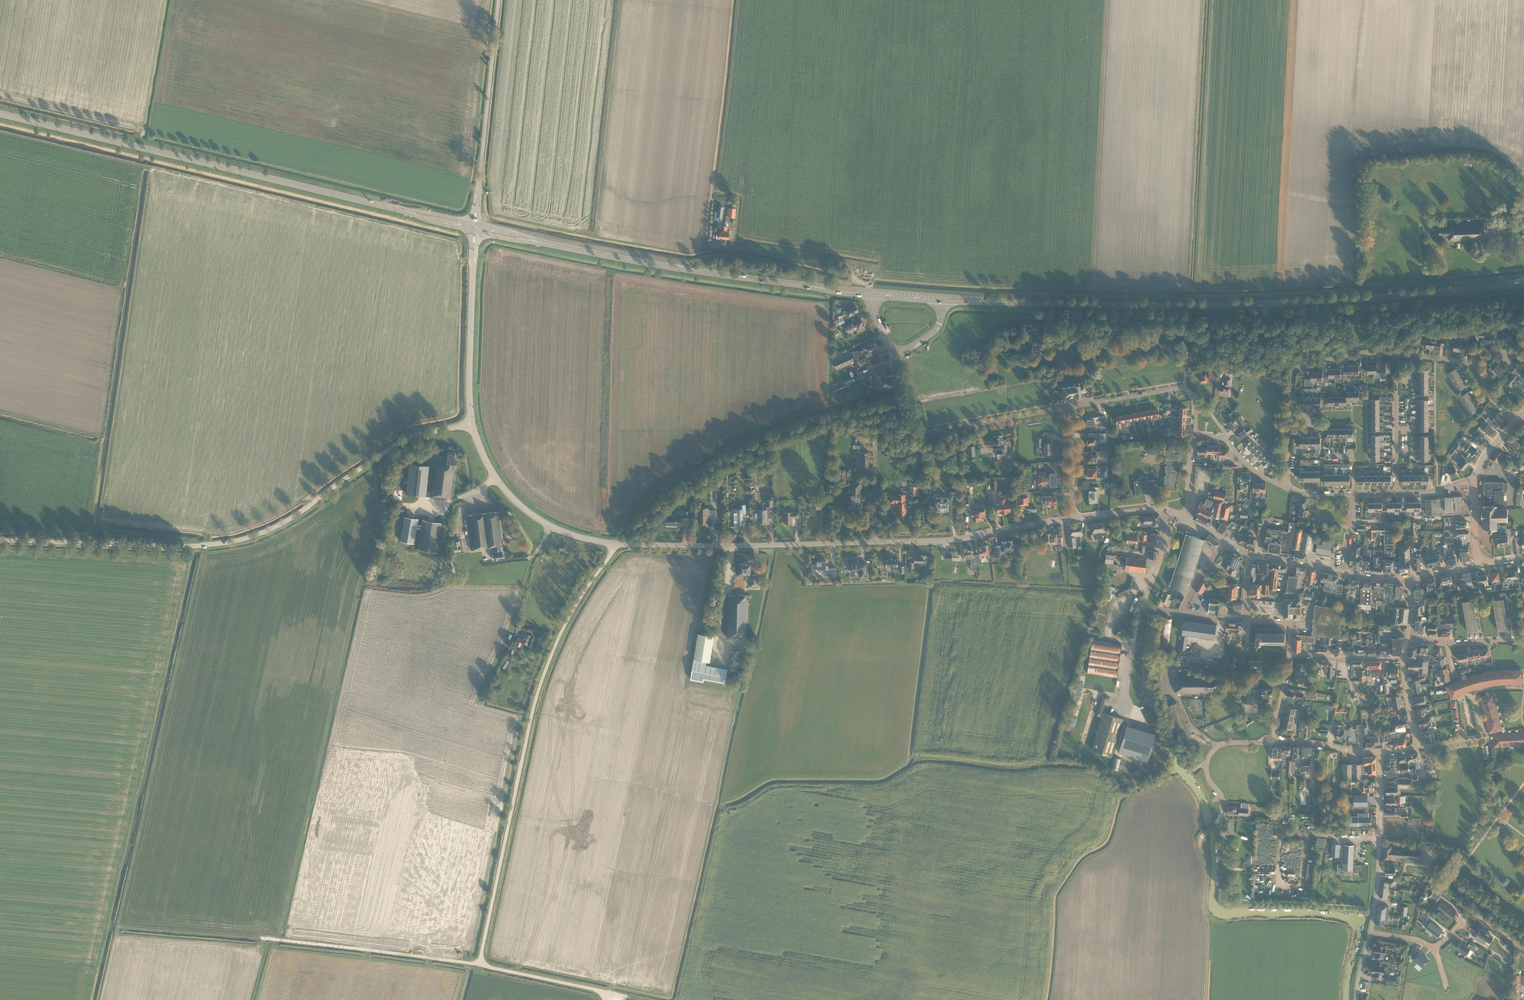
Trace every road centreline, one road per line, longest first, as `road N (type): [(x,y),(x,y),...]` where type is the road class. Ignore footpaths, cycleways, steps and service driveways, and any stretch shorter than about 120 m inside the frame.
road 1 (unclassified): [(605,999),(600,990),(479,964),(534,702),(574,607),(618,544)]
road 2 (primary): [(943,298),(1229,305),(1508,285)]
road 3 (tertiary): [(0,539),(174,546),(243,538),(293,516),(397,444),(473,422)]
road 4 (primary): [(475,226),(0,113)]
road 5 (primary): [(870,293),(544,244),(475,226)]
road 6 (residential): [(1475,363),(1381,351),(1297,367),(1284,485)]
road 7 (tertiary): [(875,541),(618,544)]
road 8 (unclassified): [(475,226),(499,0)]
road 9 (track): [(479,964),(261,937)]
road 10 (tertiary): [(618,544),(565,532),(516,500),(491,470),(473,422)]
road 11 (tertiary): [(875,541),(948,539),(1073,518)]
road 12 (tertiary): [(473,422),(475,226)]
road 13 (residential): [(1370,933),(1380,751)]
road 14 (residential): [(909,428),(1073,406)]
road 15 (track): [(1205,999),(1204,834)]
road 16 (residential): [(1204,834),(1223,810),(1206,768),(1211,752),(1228,743),(1273,741)]
road 17 (residential): [(1183,612),(1141,605),(1161,556),(1166,509)]

